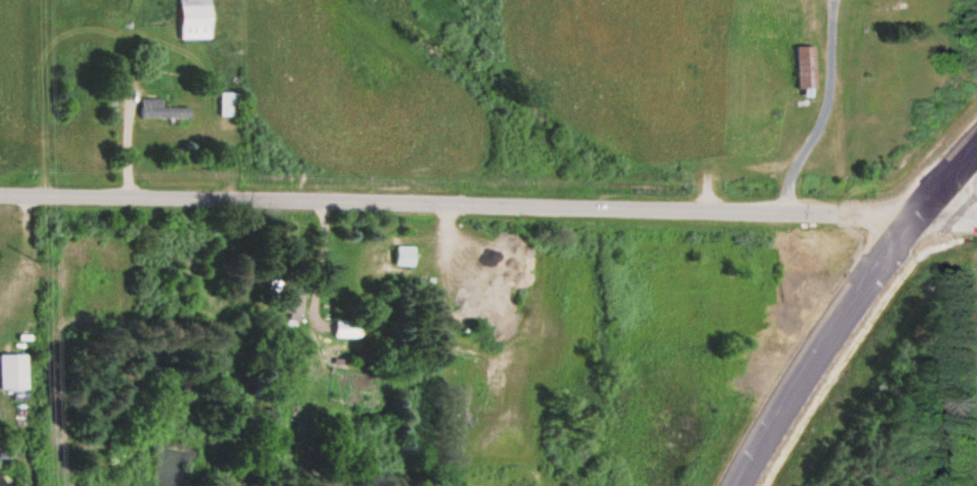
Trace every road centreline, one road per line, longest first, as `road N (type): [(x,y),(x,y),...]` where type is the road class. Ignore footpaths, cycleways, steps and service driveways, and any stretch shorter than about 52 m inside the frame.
road 1 (residential): [(912,215),(0,197)]
road 2 (primary): [(912,215),(779,398),(730,485)]

